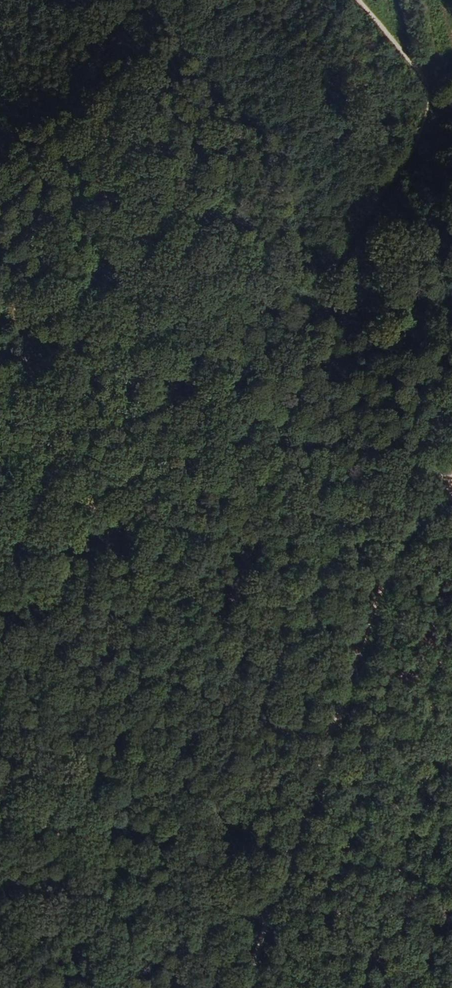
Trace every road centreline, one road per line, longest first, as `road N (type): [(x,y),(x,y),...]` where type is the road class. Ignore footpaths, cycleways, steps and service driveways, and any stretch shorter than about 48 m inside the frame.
road 1 (track): [(55,358),(263,909)]
road 2 (track): [(237,987),(376,577),(418,509),(451,486)]
road 3 (track): [(0,342),(451,479)]
road 4 (track): [(0,880),(451,923)]
road 5 (track): [(421,73),(425,118),(414,149),(327,292),(341,317),(390,321),(451,296)]
road 6 (track): [(154,987),(0,667)]

